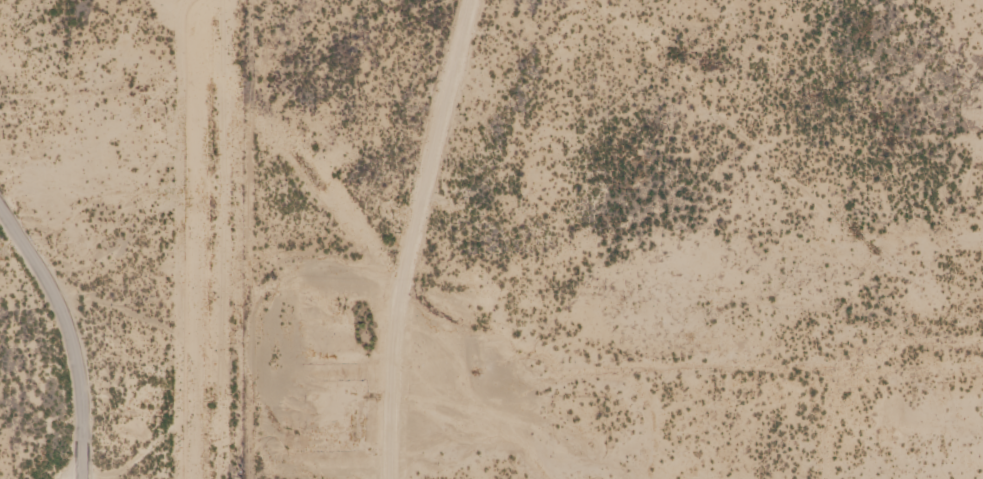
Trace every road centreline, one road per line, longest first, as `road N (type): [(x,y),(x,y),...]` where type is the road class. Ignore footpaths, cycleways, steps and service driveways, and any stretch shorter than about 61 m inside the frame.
road 1 (track): [(244,478),(246,0)]

